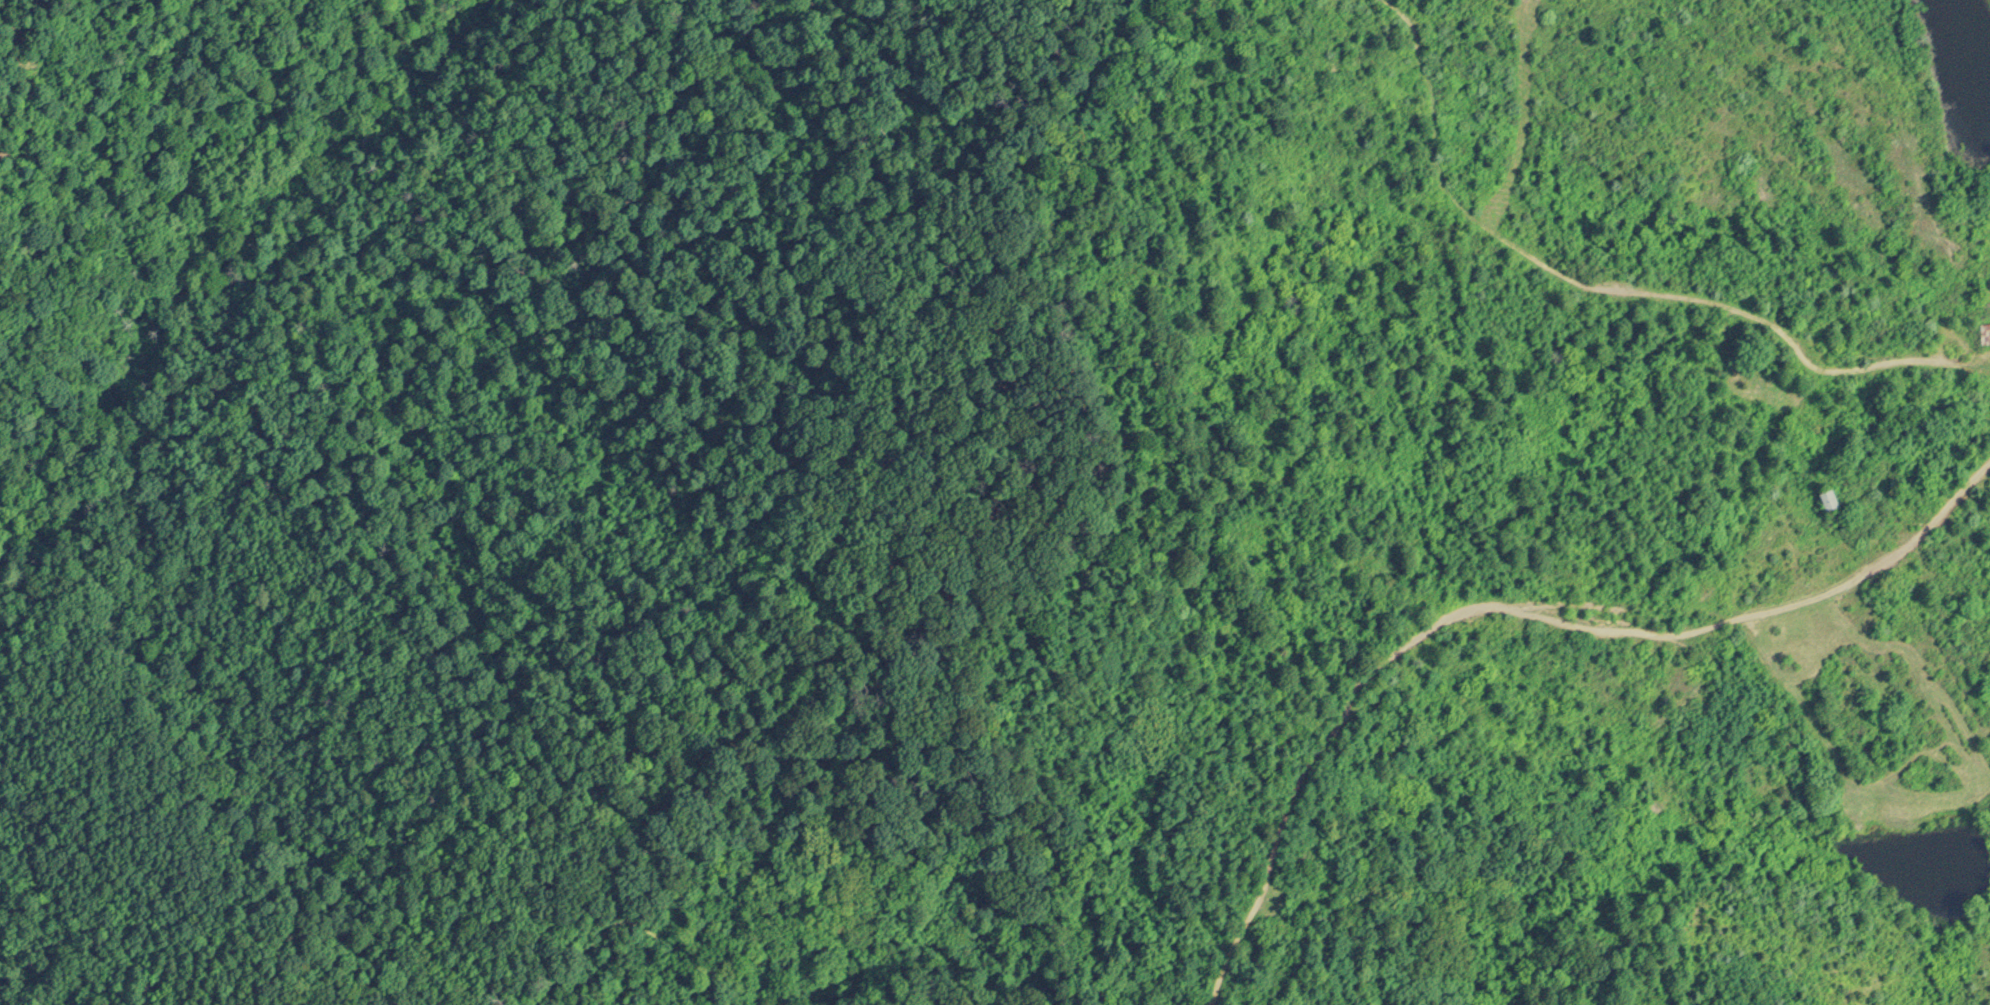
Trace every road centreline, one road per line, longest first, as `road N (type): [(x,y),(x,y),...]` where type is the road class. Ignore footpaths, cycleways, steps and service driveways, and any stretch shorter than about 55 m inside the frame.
road 1 (track): [(1989,467),(1926,533),(1852,580),(1781,609),(1658,636),(1591,631),(1490,605),(1431,626),(1368,674),(1310,764),(1211,1004)]
road 2 (track): [(1989,364),(1888,362),(1824,371),(1799,357),(1785,336),(1737,311),(1576,281),(1491,232),(1438,176),(1428,81),(1400,12),(1382,0)]
road 3 (track): [(1229,951),(1198,913),(1155,822),(1144,758),(1062,663)]

